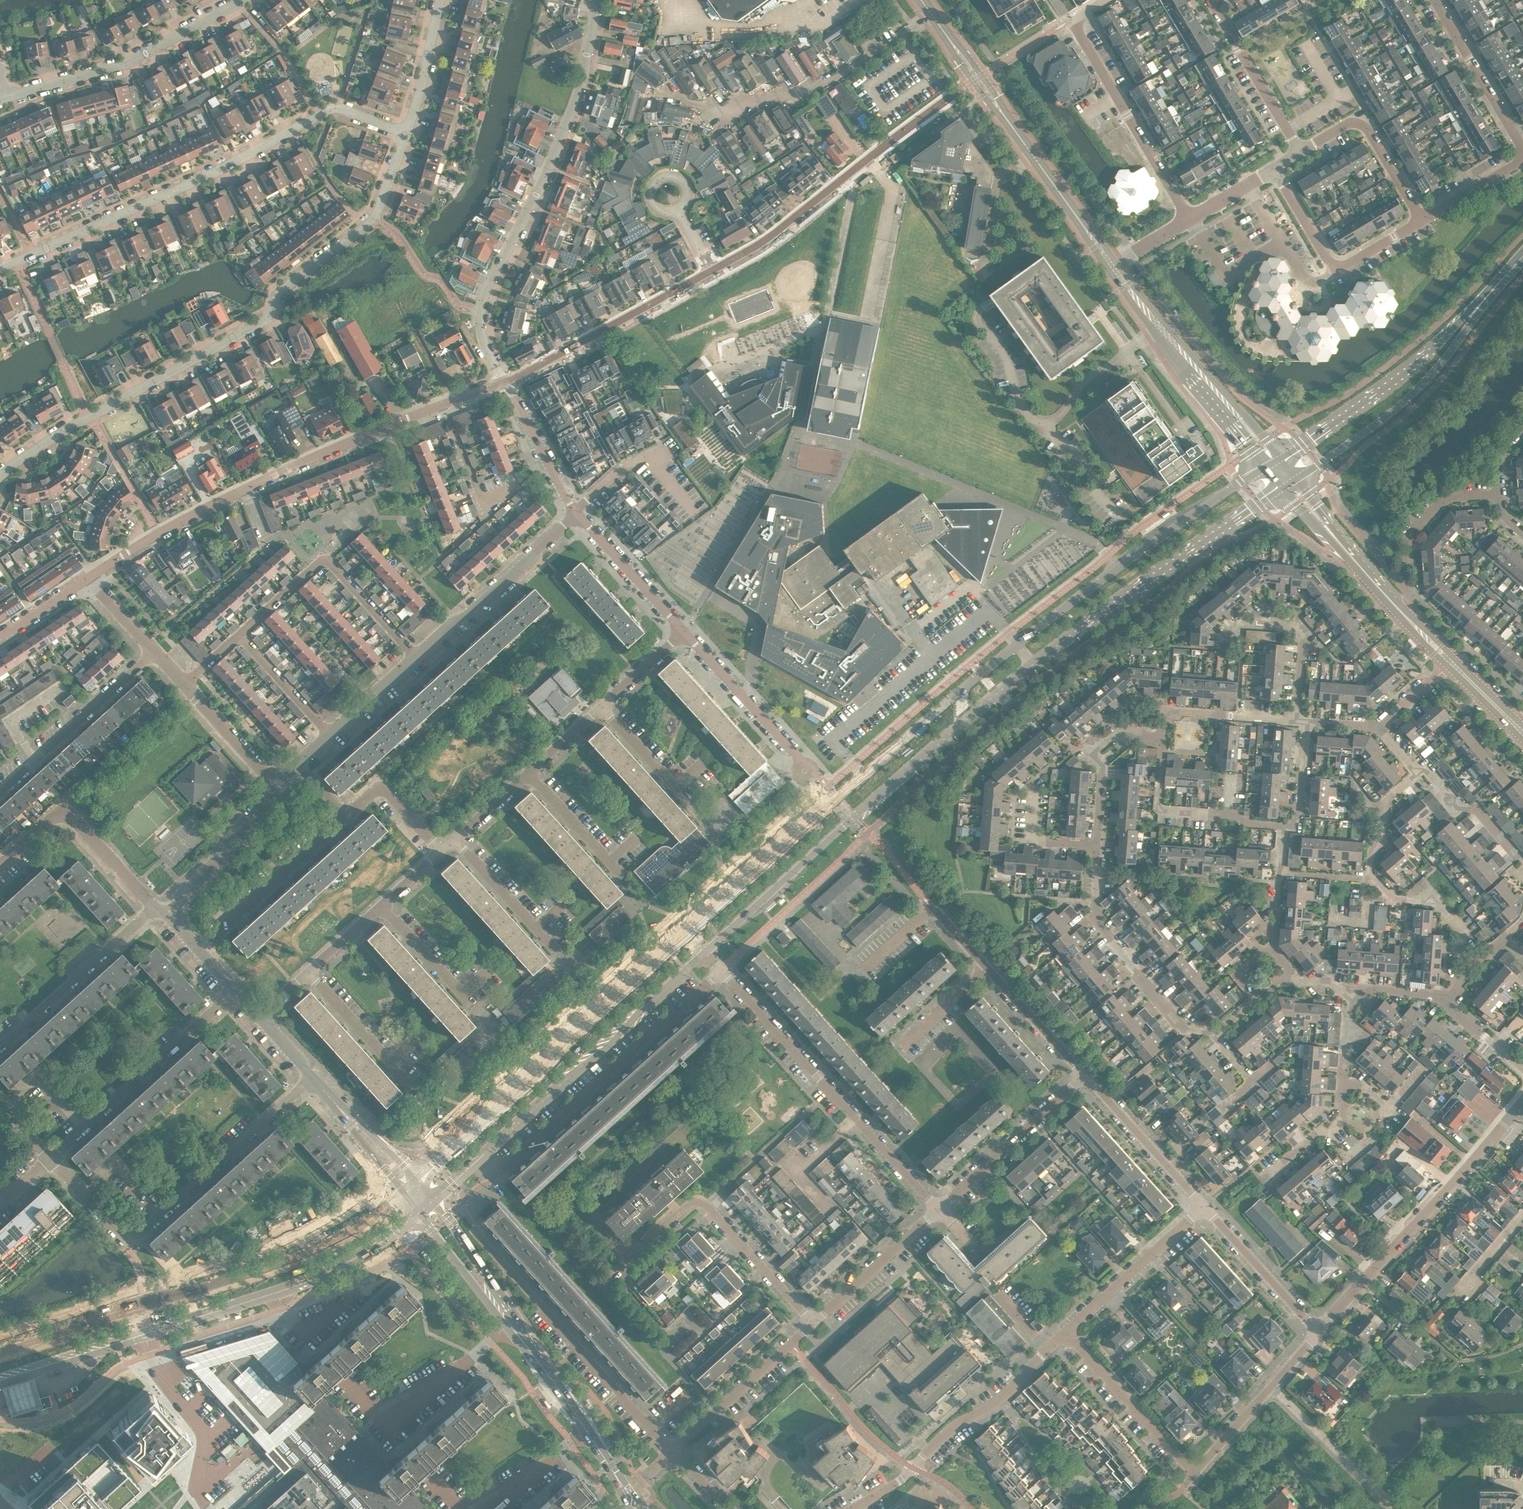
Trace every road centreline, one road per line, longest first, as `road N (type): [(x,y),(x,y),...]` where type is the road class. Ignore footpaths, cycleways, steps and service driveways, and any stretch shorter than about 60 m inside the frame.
road 1 (residential): [(0,477),(85,416),(270,318),(278,293),(373,220),(406,133)]
road 2 (residential): [(0,268),(338,109),(406,133)]
road 3 (secondary): [(1016,642),(690,934)]
road 4 (secondary): [(704,951),(1034,666)]
road 5 (residential): [(503,382),(480,328),(481,300),(580,89),(598,0)]
road 6 (secondary): [(426,1206),(704,951)]
road 7 (secondary): [(690,934),(413,1187)]
road 8 (residential): [(418,655),(326,555),(185,684)]
road 9 (residential): [(940,1210),(722,969)]
road 10 (residential): [(487,1184),(722,969)]
road 11 (secondary): [(1034,666),(1289,484)]
road 12 (secondary): [(1270,463),(1016,642)]
road 13 (residential): [(672,1453),(470,1219)]
road 14 (secondary): [(1112,264),(932,14)]
road 15 (secondary): [(413,1187),(305,1254),(139,1309)]
road 16 (residential): [(1319,1330),(1518,1110)]
road 17 (residential): [(673,84),(683,101),(728,110),(798,92),(833,80),(932,14)]
road 18 (residential): [(503,382),(246,487)]
road 19 (residential): [(853,1508),(901,1482),(1063,1334)]
road 20 (residential): [(813,1324),(697,1198),(620,1264)]
road 21 (residential): [(1188,217),(1071,20),(1103,0)]
road 22 (residential): [(6,96),(122,66),(246,0)]
road 23 (secondary): [(1289,484),(1385,418),(1445,364),(1476,310)]
road 24 (secondary): [(1476,310),(1382,390),(1270,463)]
road 25 (secondary): [(1270,463),(1112,264)]
road 26 (residential): [(1217,1034),(1182,1028),(1096,922),(1097,845)]
road 27 (residential): [(129,1248),(310,1081)]
road 28 (secondary): [(1454,663),(1289,484)]
road 29 (residential): [(52,1158),(229,997)]
road 30 (residential): [(503,382),(711,271)]
road 31 (unclassified): [(1424,218),(1336,271),(1274,168)]
road 32 (residential): [(152,911),(65,810),(0,865)]
road 33 (residential): [(711,271),(885,145)]
road 34 (residential): [(418,655),(577,513)]
road 35 (residential): [(0,791),(154,650)]
road 36 (residential): [(353,1391),(386,1425),(511,1326)]
road 37 (residential): [(0,1048),(152,911)]
road 38 (residential): [(1282,823),(1158,813),(1164,736)]
road 39 (residential): [(820,778),(685,629)]
road 40 (residential): [(940,1210),(1083,1076)]
road 41 (residential): [(1195,1473),(1063,1334)]
road 42 (residential): [(672,1453),(813,1324)]
road 43 (residential): [(1063,1334),(1202,1204)]
road 44 (residential): [(1195,1473),(1319,1330)]
road 45 (residential): [(210,938),(348,814)]
road 46 (residential): [(246,487),(89,578)]
road 47 (residential): [(165,920),(280,786)]
road 48 (residential): [(214,1508),(196,1488),(199,1430),(154,1351)]
road 49 (unclassified): [(1299,151),(1209,0)]
road 50 (residential): [(1202,1204),(1083,1076)]
road 51 (secondary): [(277,1293),(323,1277),(426,1206)]
road 52 (residential): [(1319,1330),(1202,1204)]
road 53 (residential): [(1297,721),(1305,646),(1288,622),(1246,619),(1229,636)]
road 54 (residential): [(813,1324),(940,1210)]
road 55 (residential): [(1522,146),(1436,0)]
road 56 (residential): [(577,513),(619,470),(654,455),(693,510)]
road 57 (residential): [(1097,845),(1102,755),(1121,732),(1164,736)]
road 58 (residential): [(298,765),(418,655)]
road 59 (residential): [(712,819),(602,702)]
road 60 (residential): [(685,629),(577,513)]
road 61 (residential): [(1475,969),(1463,954),(1466,932),(1440,899),(1394,895),(1373,878)]
road 62 (residential): [(1164,736),(1169,709),(1297,721)]
road 63 (secondary): [(0,1380),(146,1332)]
road 64 (residential): [(577,513),(503,382)]
road 65 (residential): [(1083,1076),(983,966)]
road 66 (residential): [(413,1187),(310,1081)]
road 67 (secondary): [(511,1326),(426,1206)]
road 68 (secondary): [(139,1309),(0,1351)]
road 69 (residential): [(282,1309),(302,1335),(392,1268)]
road 70 (residential): [(406,1077),(311,969)]
road 71 (residential): [(1522,861),(1477,807),(1458,812),(1421,775)]
road 72 (residential): [(551,941),(457,838)]
road 73 (residential): [(280,786),(185,684)]
road 74 (residential): [(477,1007),(384,905)]
road 75 (residential): [(622,875),(529,774)]
road 76 (residential): [(406,133),(440,0)]
road 77 (secondary): [(146,1332),(277,1293)]
road 78 (residential): [(441,852),(381,786),(348,814)]
road 79 (residential): [(1406,558),(1405,541),(1445,498),(1501,494)]
road 80 (secondary): [(588,1432),(511,1326)]
road 81 (residential): [(1271,948),(1282,823)]
road 82 (residential): [(1373,878),(1382,801),(1421,775)]

